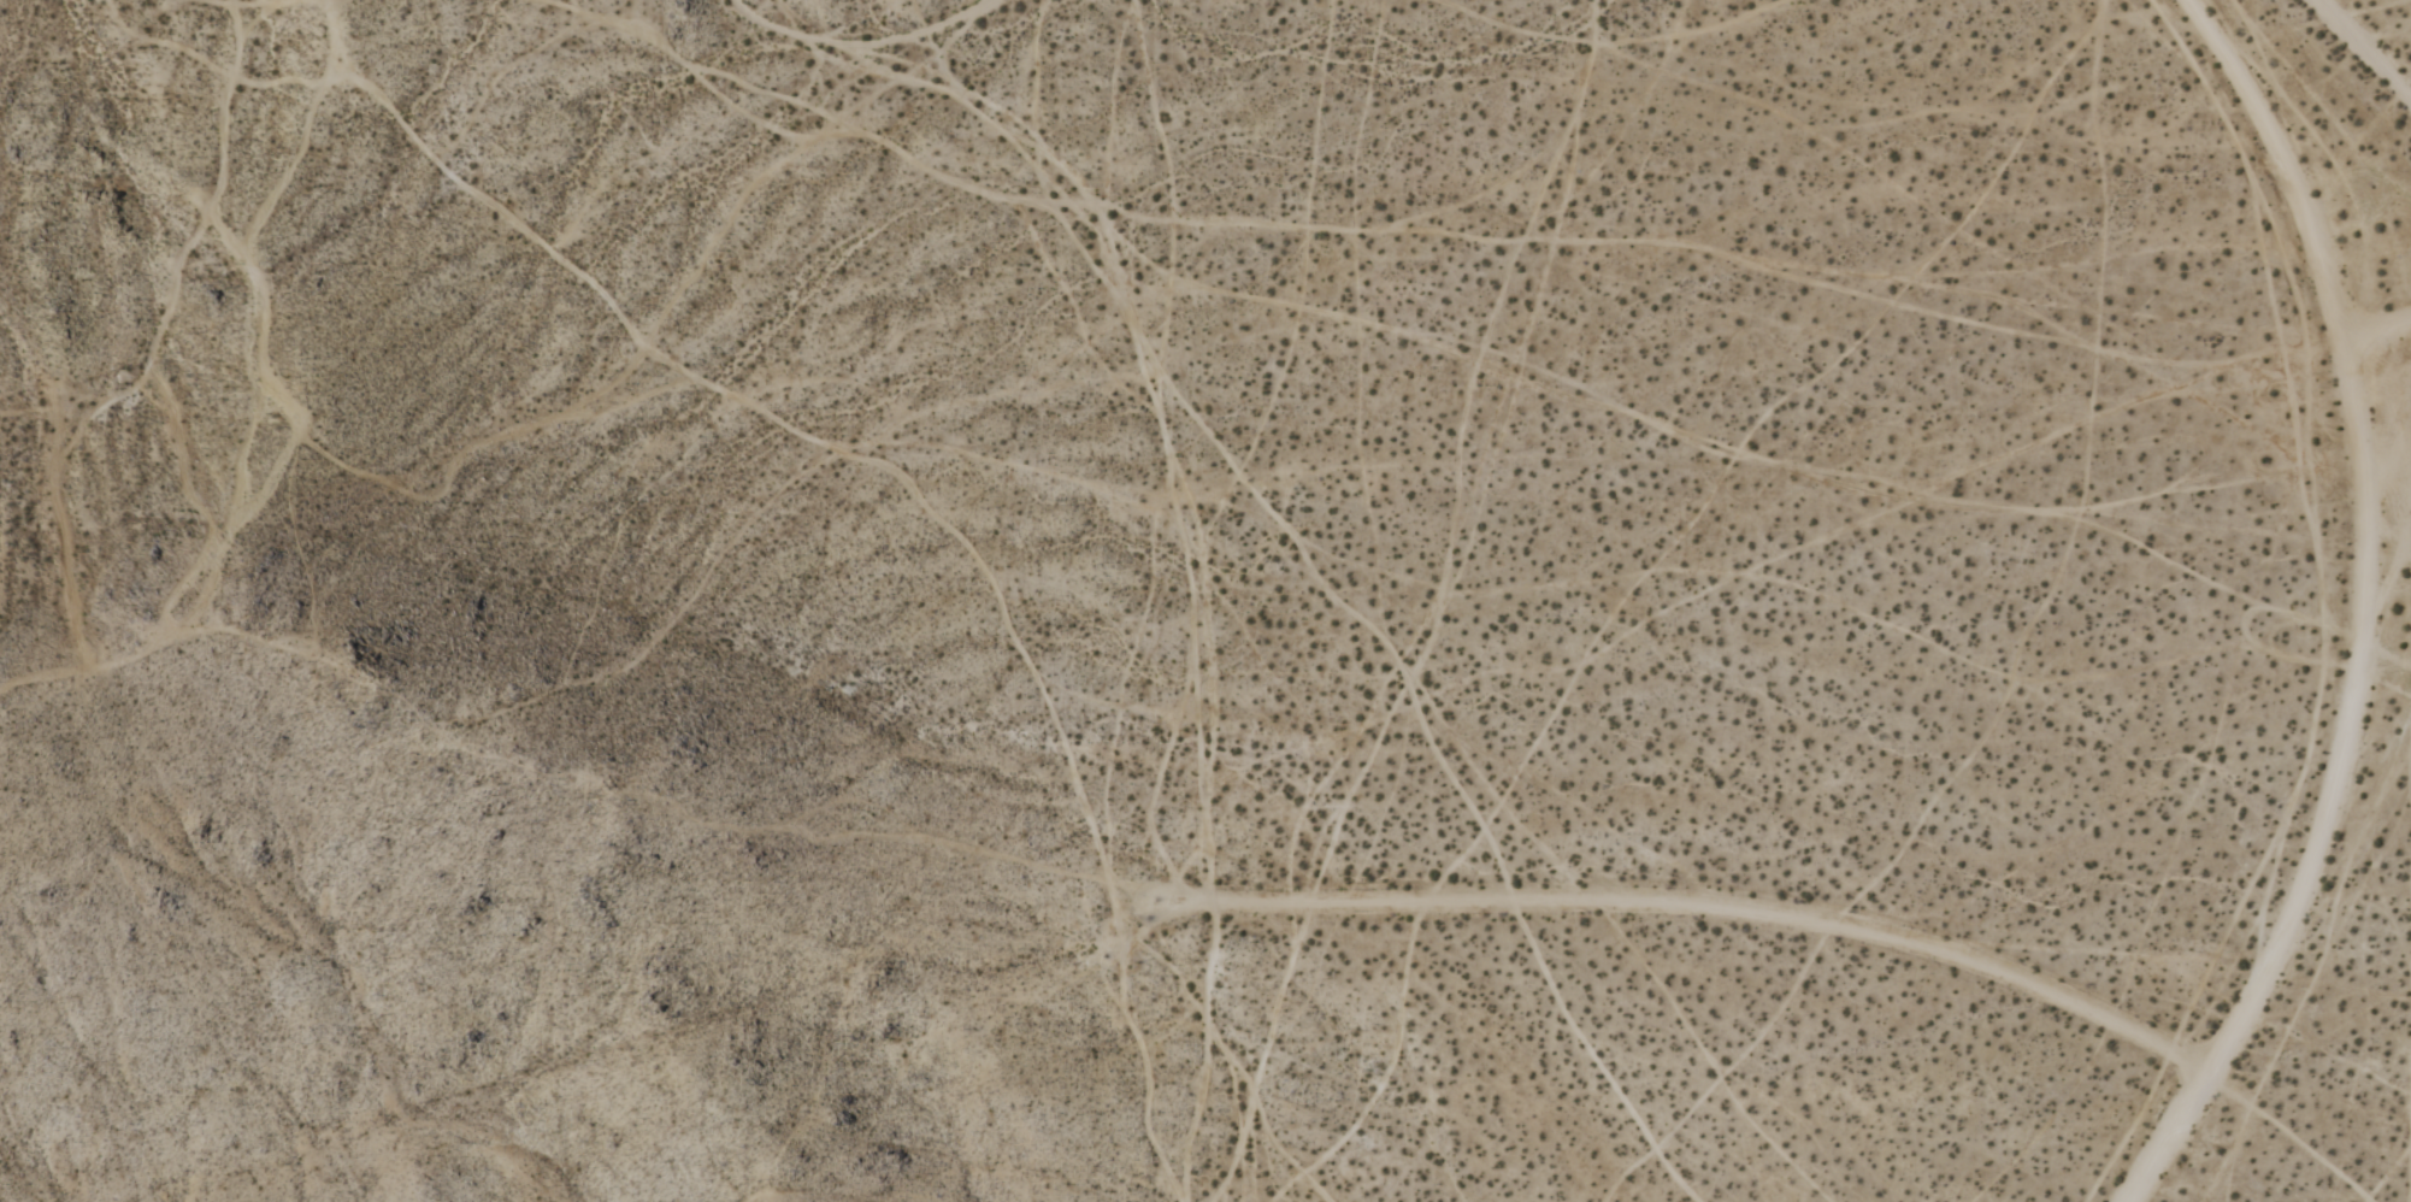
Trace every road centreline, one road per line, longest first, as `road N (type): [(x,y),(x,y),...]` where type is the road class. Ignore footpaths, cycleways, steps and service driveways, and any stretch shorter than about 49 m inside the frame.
road 1 (track): [(2132,1201),(2288,932),(2345,753),(2363,647),(2366,541),(2347,344),(2300,193),(2252,95),(2188,0)]

